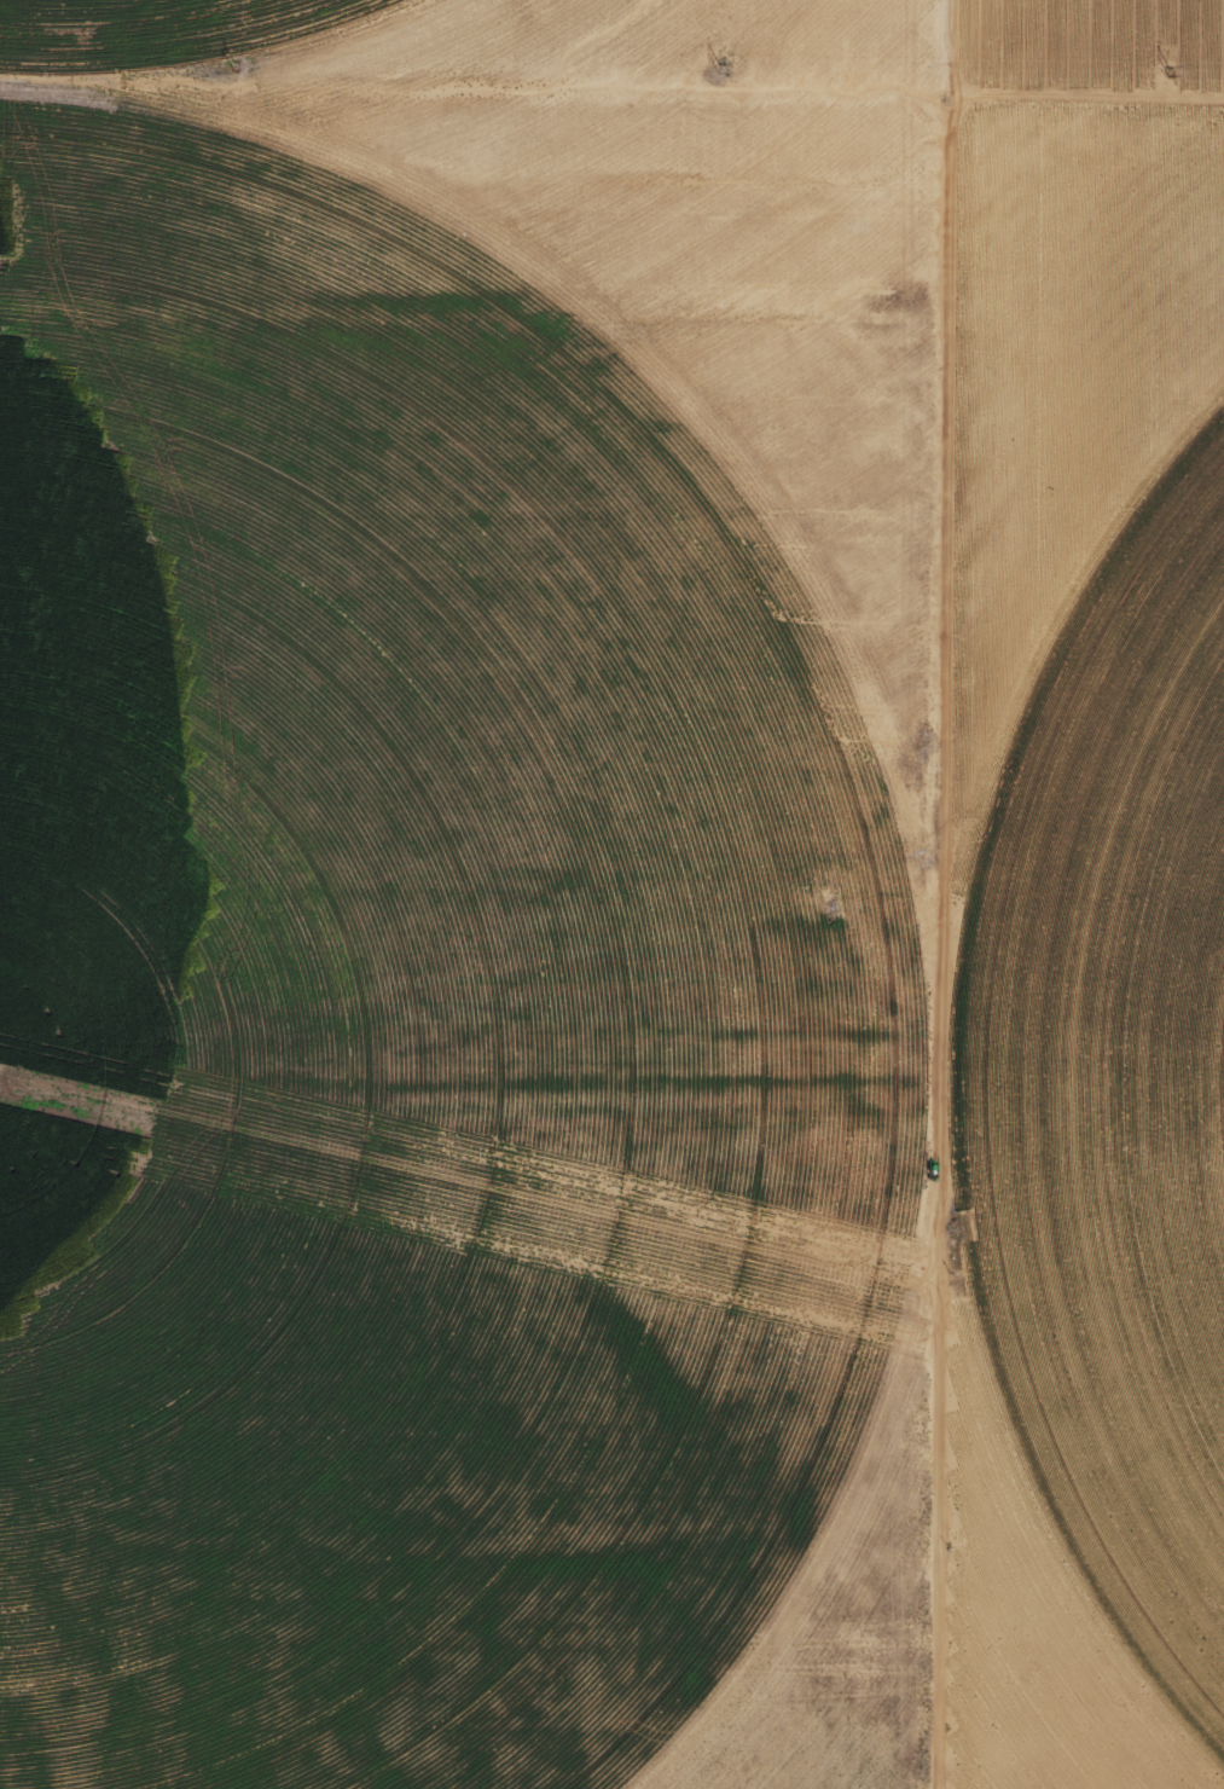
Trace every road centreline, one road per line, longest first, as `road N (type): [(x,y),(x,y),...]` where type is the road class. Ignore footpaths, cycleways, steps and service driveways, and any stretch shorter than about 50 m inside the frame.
road 1 (residential): [(1223,91),(901,88),(889,51),(890,0)]

